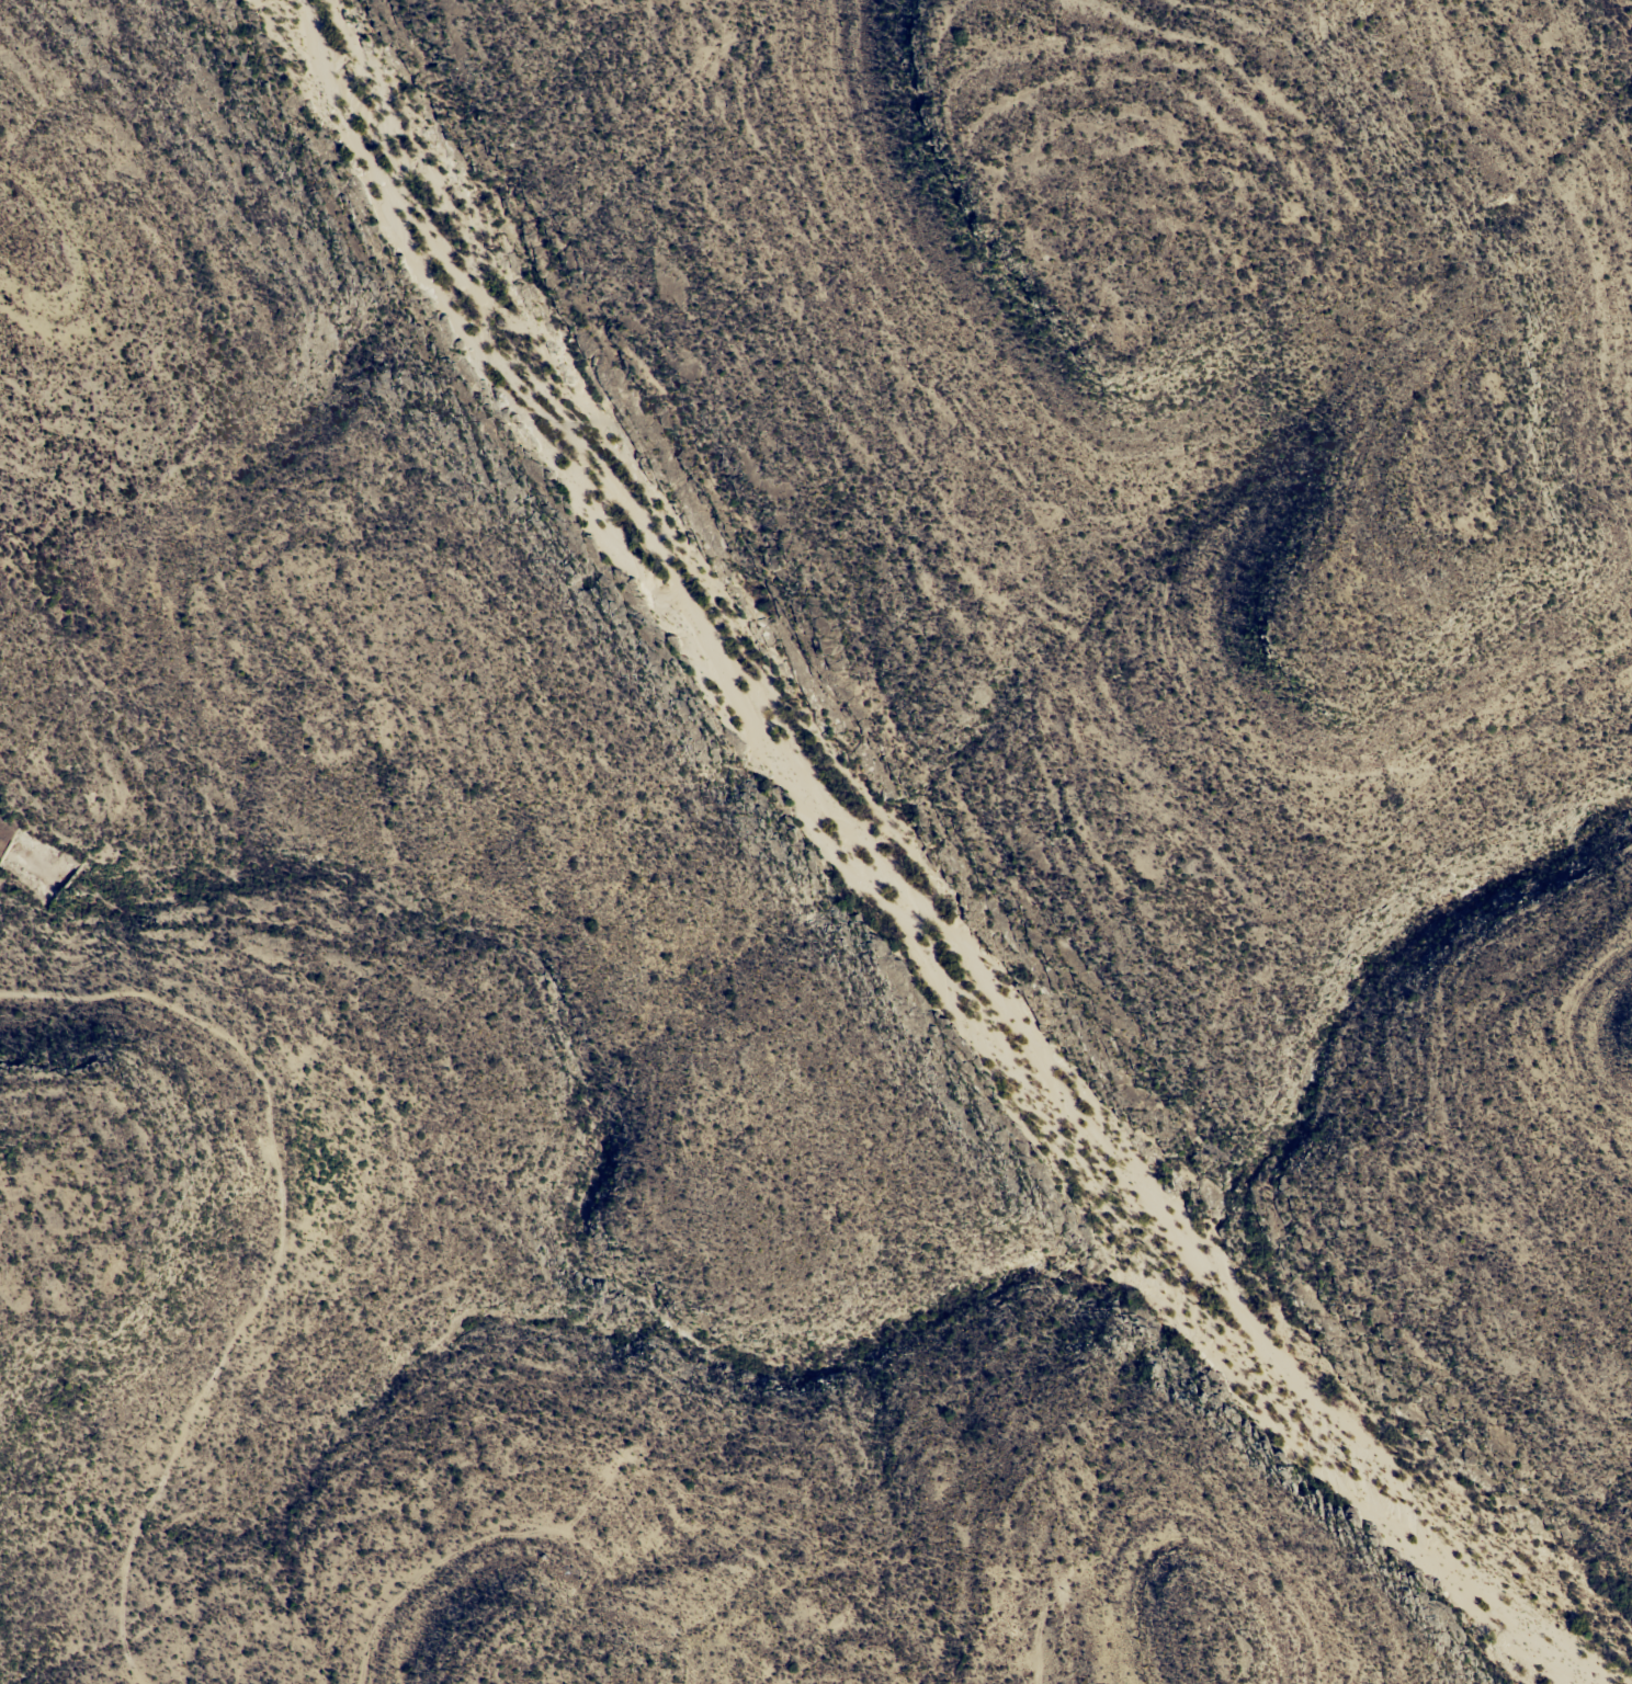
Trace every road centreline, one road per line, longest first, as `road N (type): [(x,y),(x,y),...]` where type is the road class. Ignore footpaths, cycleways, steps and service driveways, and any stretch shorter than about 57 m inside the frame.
road 1 (track): [(0,1039),(200,1043),(264,1097),(269,1243),(118,1513),(118,1683)]

